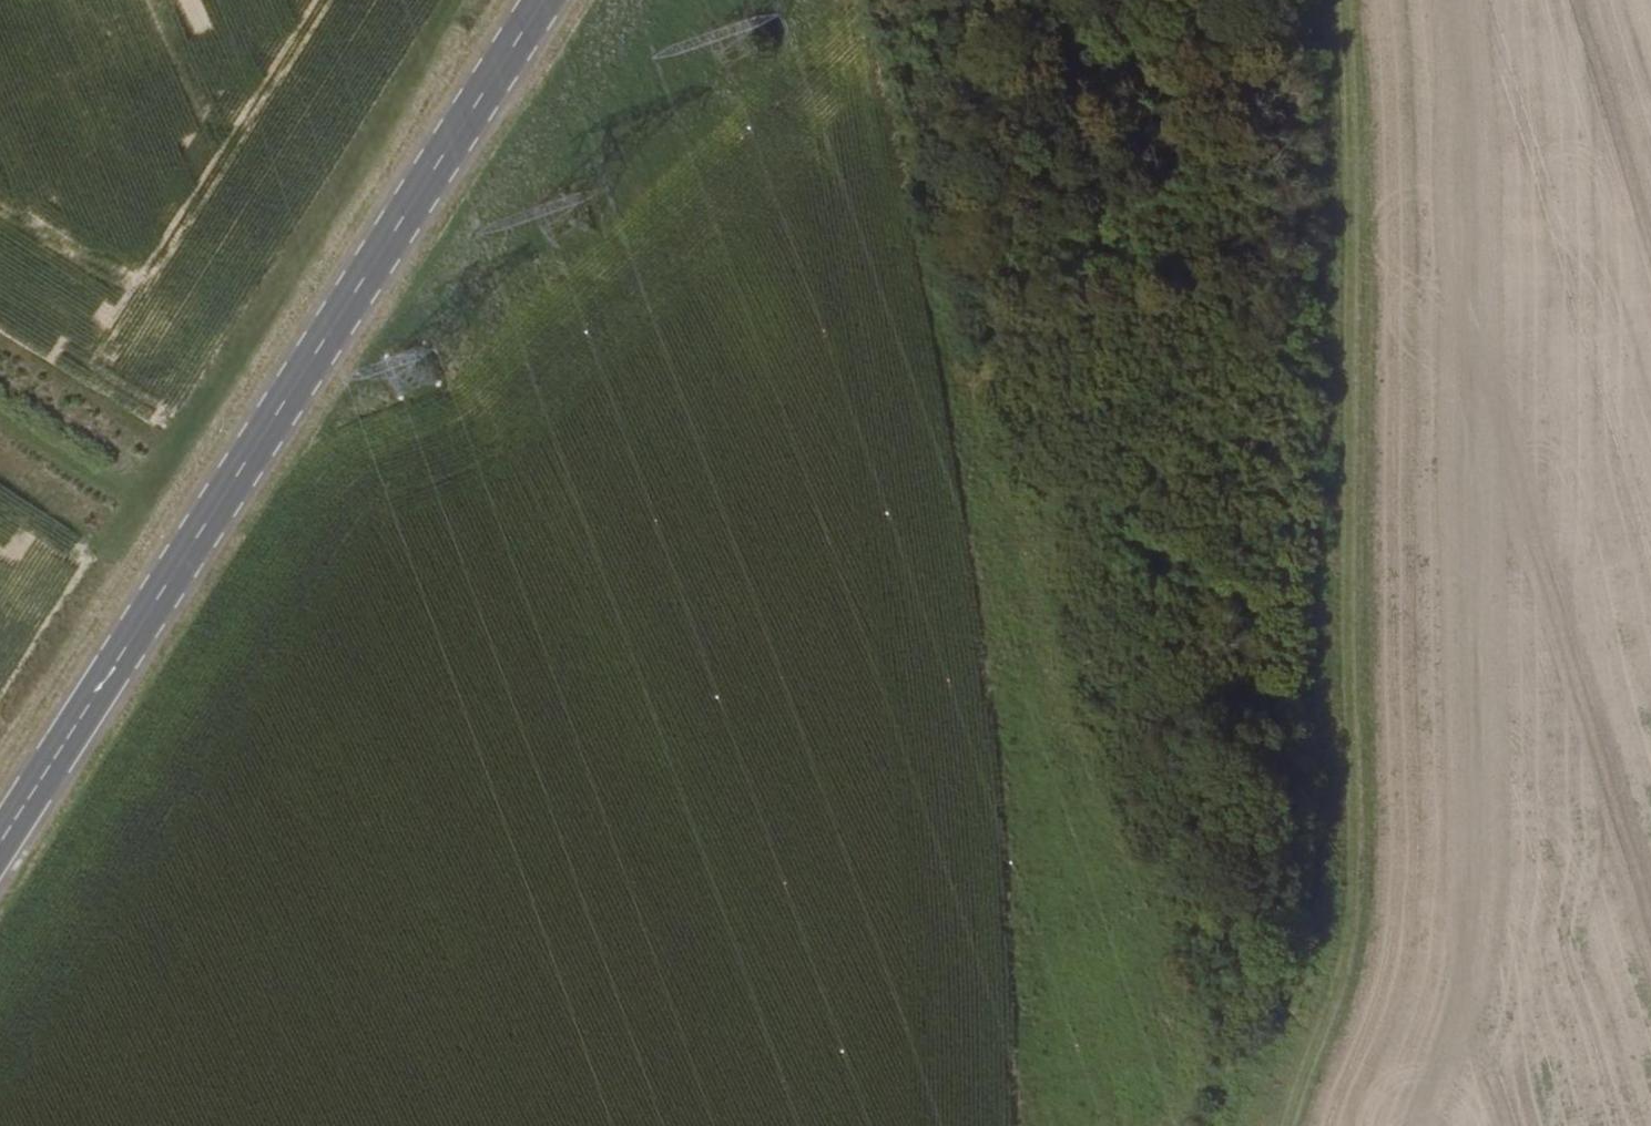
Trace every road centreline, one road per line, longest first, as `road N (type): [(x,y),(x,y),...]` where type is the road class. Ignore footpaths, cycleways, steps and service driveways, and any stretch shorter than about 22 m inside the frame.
road 1 (primary): [(549,0),(0,856)]

